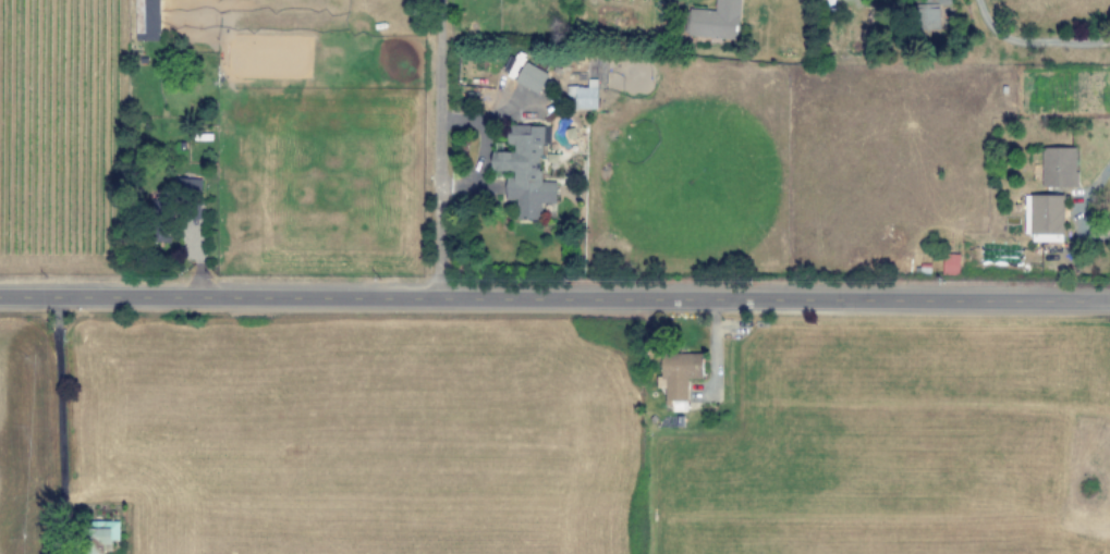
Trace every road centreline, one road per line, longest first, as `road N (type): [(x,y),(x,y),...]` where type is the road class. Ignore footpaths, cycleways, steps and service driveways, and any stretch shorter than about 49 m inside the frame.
road 1 (residential): [(0,298),(1109,303)]
road 2 (residential): [(443,299),(444,0)]

